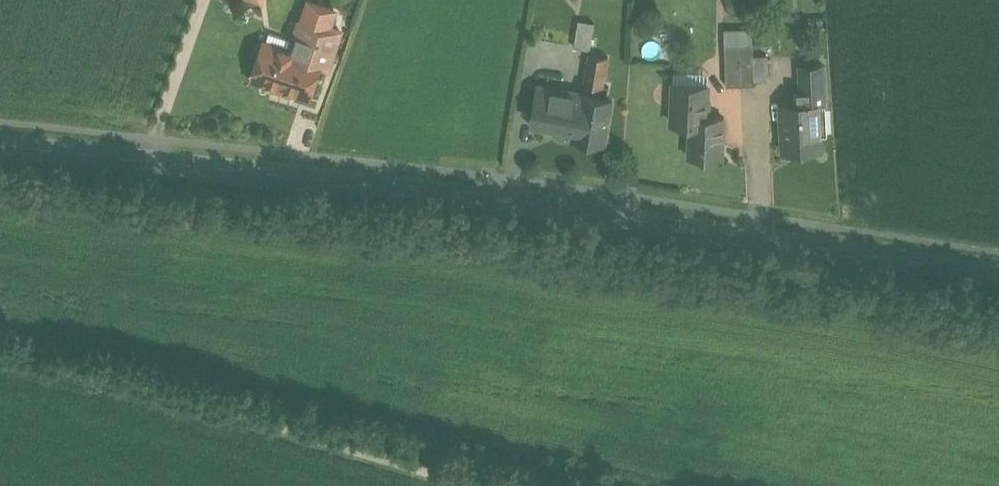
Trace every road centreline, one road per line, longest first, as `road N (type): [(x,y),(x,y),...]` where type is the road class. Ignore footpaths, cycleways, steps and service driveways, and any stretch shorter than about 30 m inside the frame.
road 1 (secondary): [(998,276),(597,212),(0,146)]
road 2 (track): [(92,380),(496,485)]

